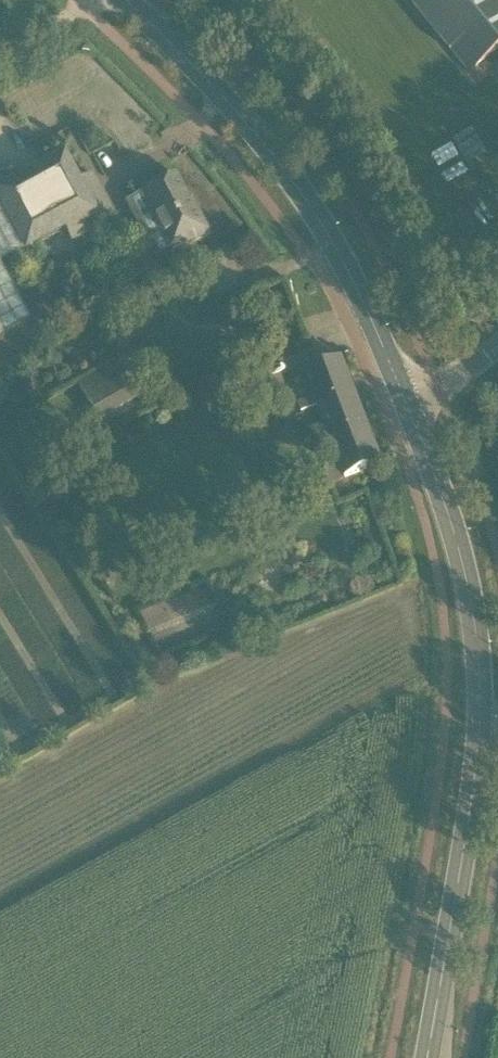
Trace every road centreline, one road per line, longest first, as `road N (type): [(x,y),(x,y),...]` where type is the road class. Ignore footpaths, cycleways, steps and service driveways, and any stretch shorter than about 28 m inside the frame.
road 1 (secondary): [(406,405),(364,305),(283,170),(125,0)]
road 2 (secondary): [(427,1057),(480,727)]
road 3 (secondary): [(480,727),(478,634),(464,564),(406,405)]

